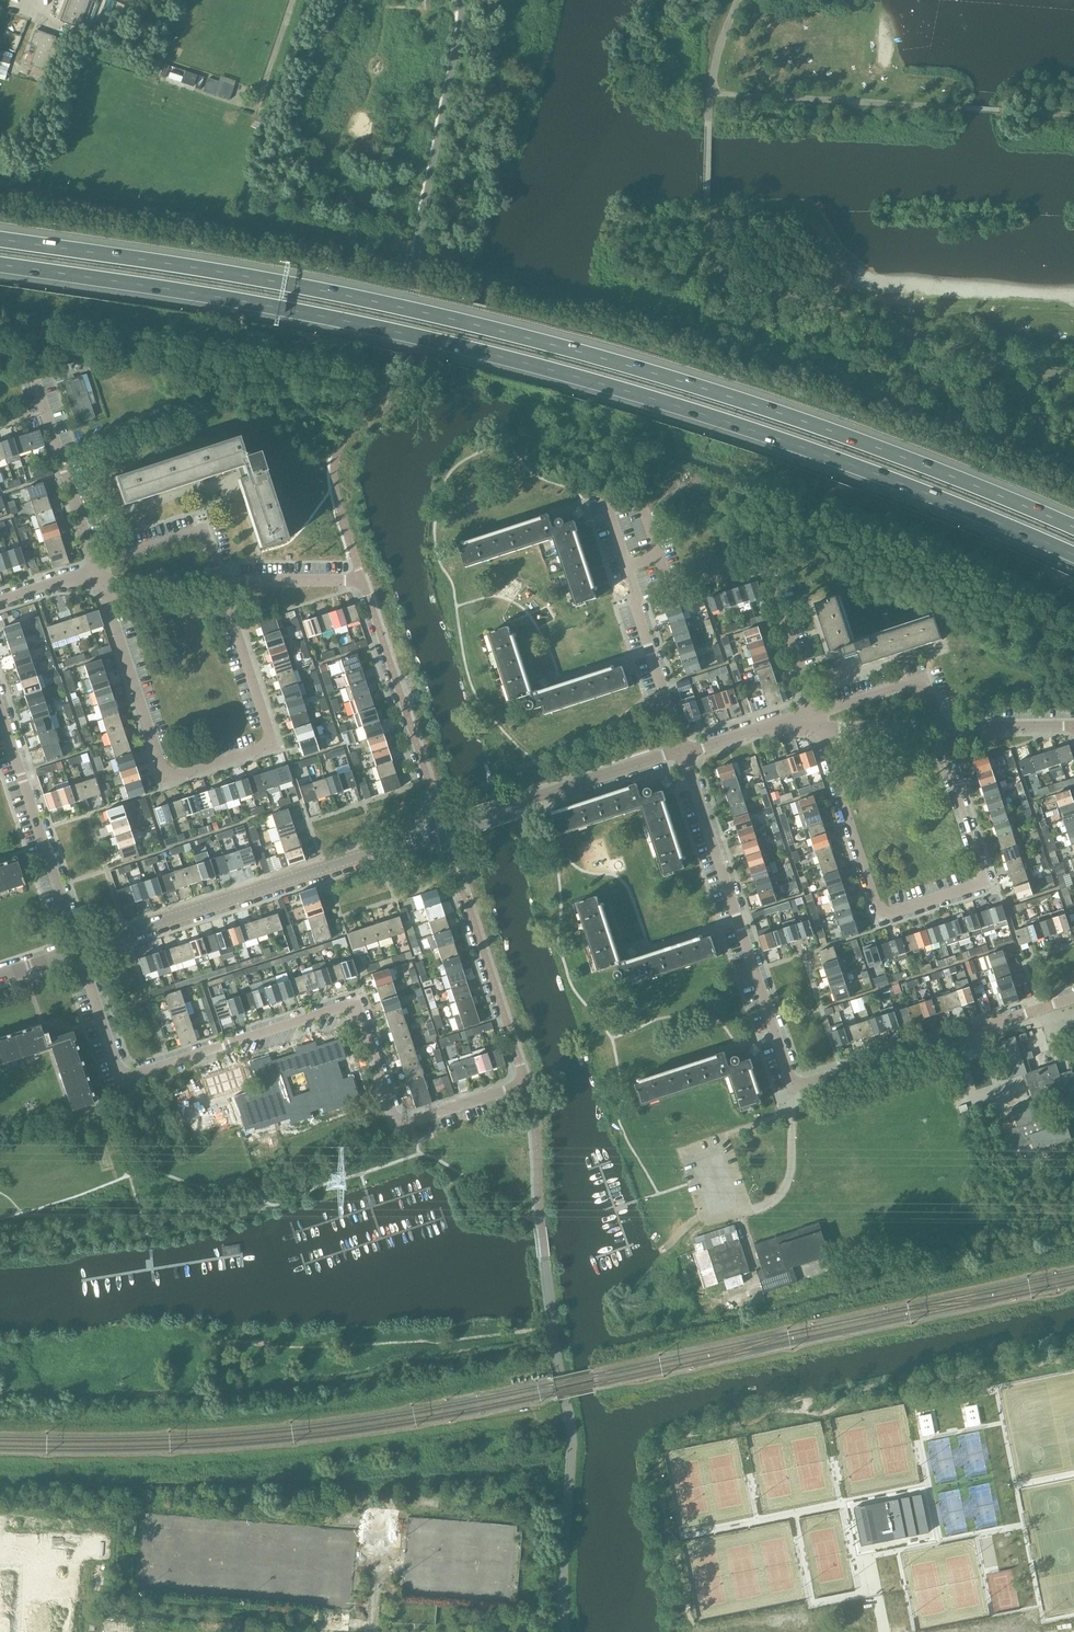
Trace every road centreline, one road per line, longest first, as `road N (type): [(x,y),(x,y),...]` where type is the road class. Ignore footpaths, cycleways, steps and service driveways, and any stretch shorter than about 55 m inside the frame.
road 1 (motorway): [(0,267),(309,314),(500,355),(878,474),(1073,555)]
road 2 (motorway): [(1073,527),(883,449),(579,351),(316,289),(0,239)]
road 3 (residential): [(442,830),(526,1084),(459,1106),(406,1122),(394,1115),(356,1002),(121,1074),(78,951)]
road 4 (residential): [(810,714),(882,915),(986,880),(935,726)]
road 5 (residential): [(108,591),(169,779),(274,747),(218,582)]
road 6 (unclassified): [(78,951),(442,830)]
road 7 (unclassified): [(792,1083),(684,752)]
road 8 (residential): [(792,1083),(1073,996)]
road 9 (unclassified): [(684,752),(603,496)]
road 10 (residential): [(442,830),(363,583)]
road 11 (unclassified): [(442,830),(684,752)]
road 12 (residential): [(78,951),(0,716)]
road 13 (residential): [(102,574),(35,383)]
road 14 (residential): [(726,1218),(767,1208),(792,1170),(792,1083)]
road 15 (unclassified): [(810,714),(753,552)]
road 16 (residential): [(102,574),(202,533),(218,582)]
road 17 (unclassified): [(363,583),(218,582)]
road 18 (unclassified): [(935,726),(1073,728)]
road 19 (unclassified): [(684,752),(810,714)]
road 20 (unclassified): [(935,726),(842,728),(810,714)]

